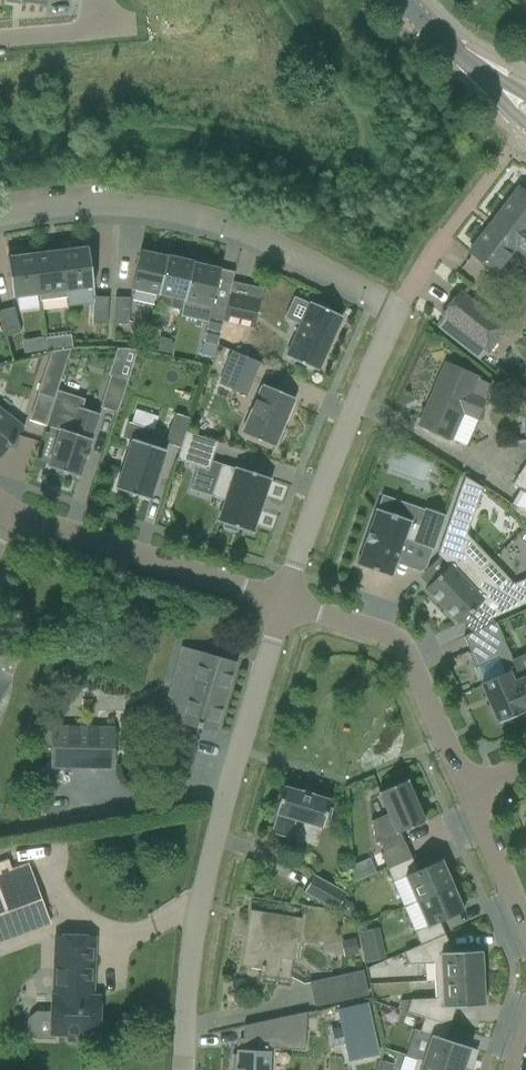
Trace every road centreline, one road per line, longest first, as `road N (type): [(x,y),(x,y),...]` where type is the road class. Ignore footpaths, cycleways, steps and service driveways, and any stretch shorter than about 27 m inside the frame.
road 1 (residential): [(185,1069),(192,950),(212,834),(281,601)]
road 2 (residential): [(395,314),(296,249),(175,210),(0,218)]
road 3 (residential): [(281,601),(395,314)]
road 4 (residential): [(469,788),(403,640),(281,601)]
road 5 (residential): [(281,601),(12,511)]
road 6 (residential): [(395,314),(502,160)]
road 7 (residential): [(525,923),(469,788)]
road 8 (residential): [(0,38),(91,30),(94,0)]

